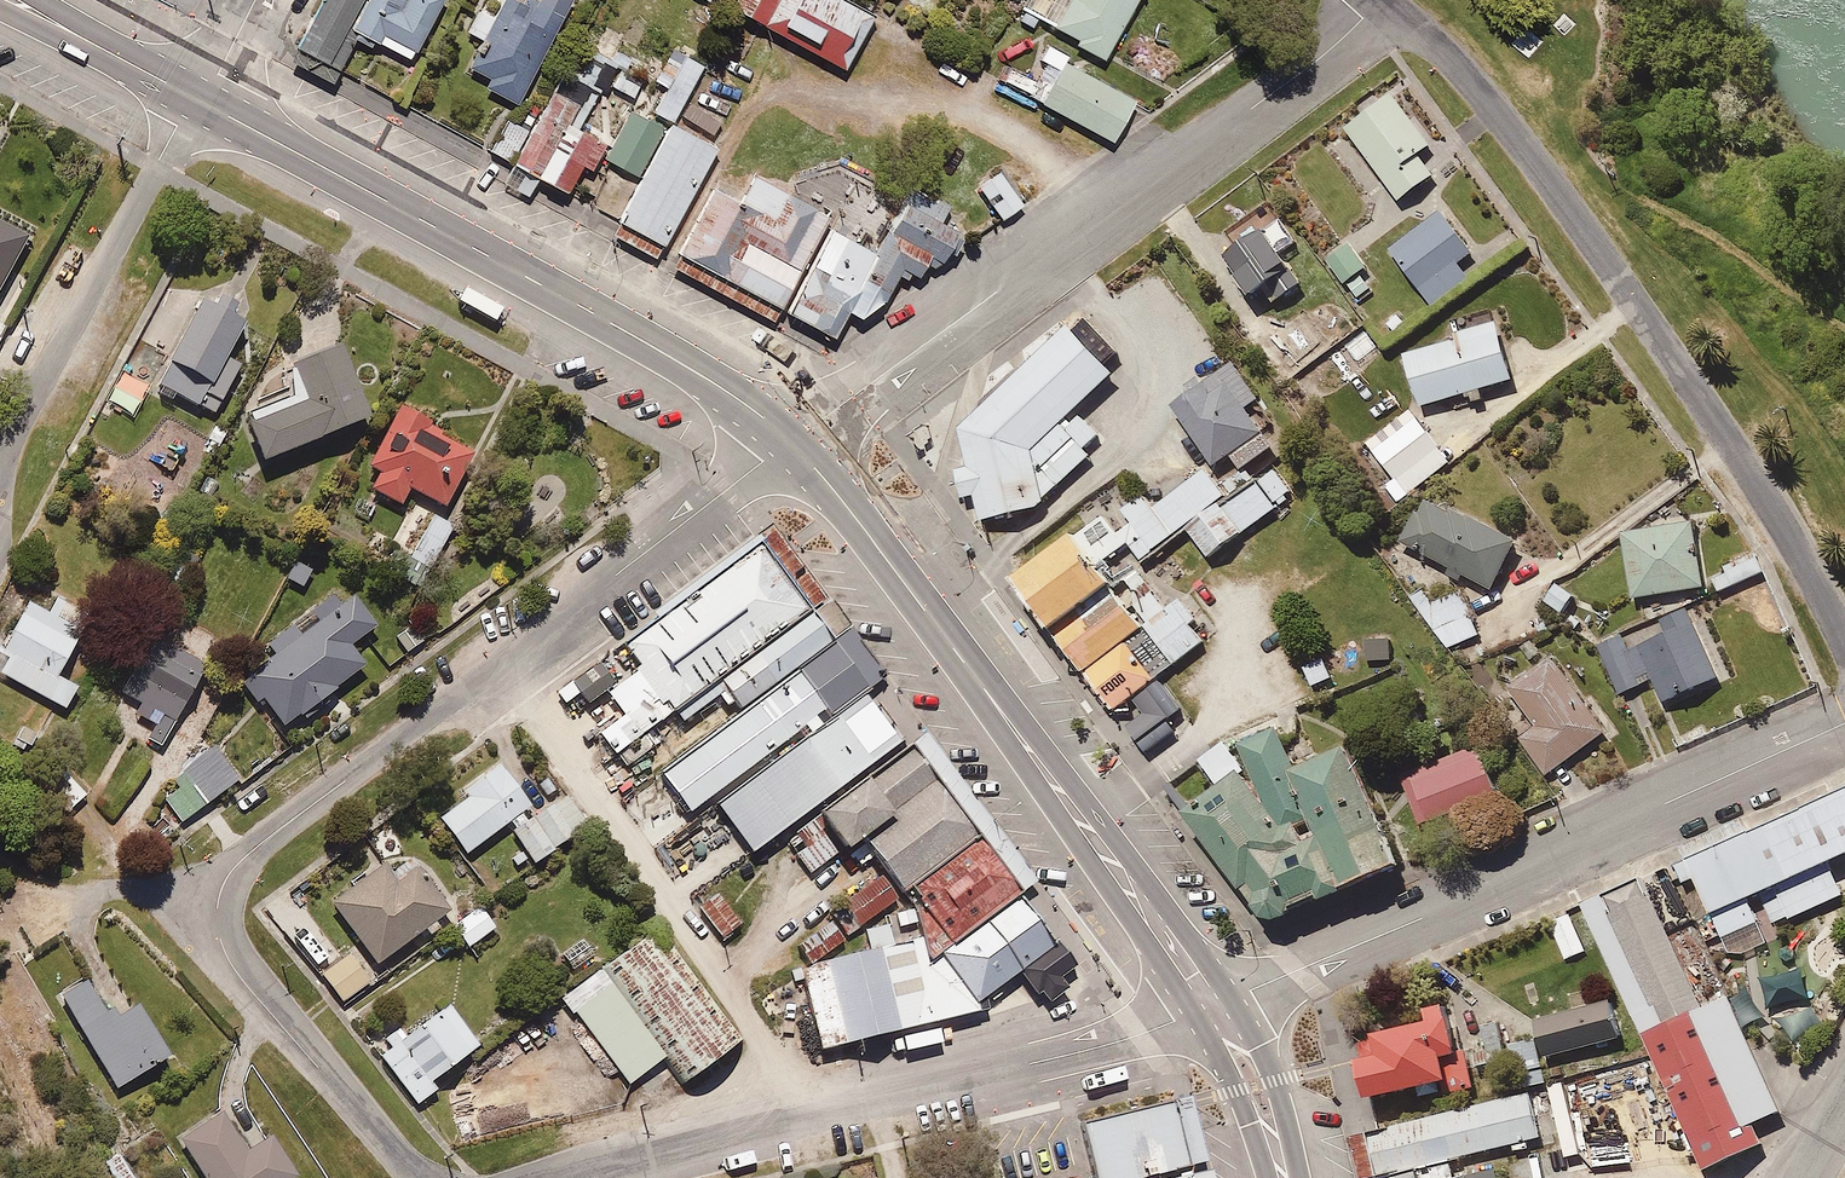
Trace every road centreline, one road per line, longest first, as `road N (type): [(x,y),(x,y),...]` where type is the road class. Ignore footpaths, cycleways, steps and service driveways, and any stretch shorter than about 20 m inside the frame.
road 1 (residential): [(1844,648),(1769,501),(1564,200),(1464,72),(1383,0)]
road 2 (residential): [(793,443),(1306,68),(1383,0)]
road 3 (residential): [(1844,724),(1204,1009)]
road 4 (primary): [(793,443),(985,691),(1204,1009)]
road 5 (primary): [(197,100),(482,245),(722,388),(793,443)]
road 6 (residential): [(505,657),(780,1044),(805,1120)]
road 7 (track): [(1600,0),(1598,57),(1581,115),(1596,164),(1844,327)]
road 8 (residential): [(1204,1009),(1138,1035),(805,1120)]
road 9 (residential): [(197,100),(0,464)]
road 10 (residential): [(217,921),(229,873),(258,846),(505,657)]
road 11 (residential): [(505,657),(793,443)]
road 12 (residential): [(217,921),(248,987),(416,1177)]
road 13 (residential): [(805,1120),(572,1177)]
road 14 (primary): [(12,0),(197,100)]
road 15 (primary): [(1204,1009),(1237,1049),(1287,1177)]

